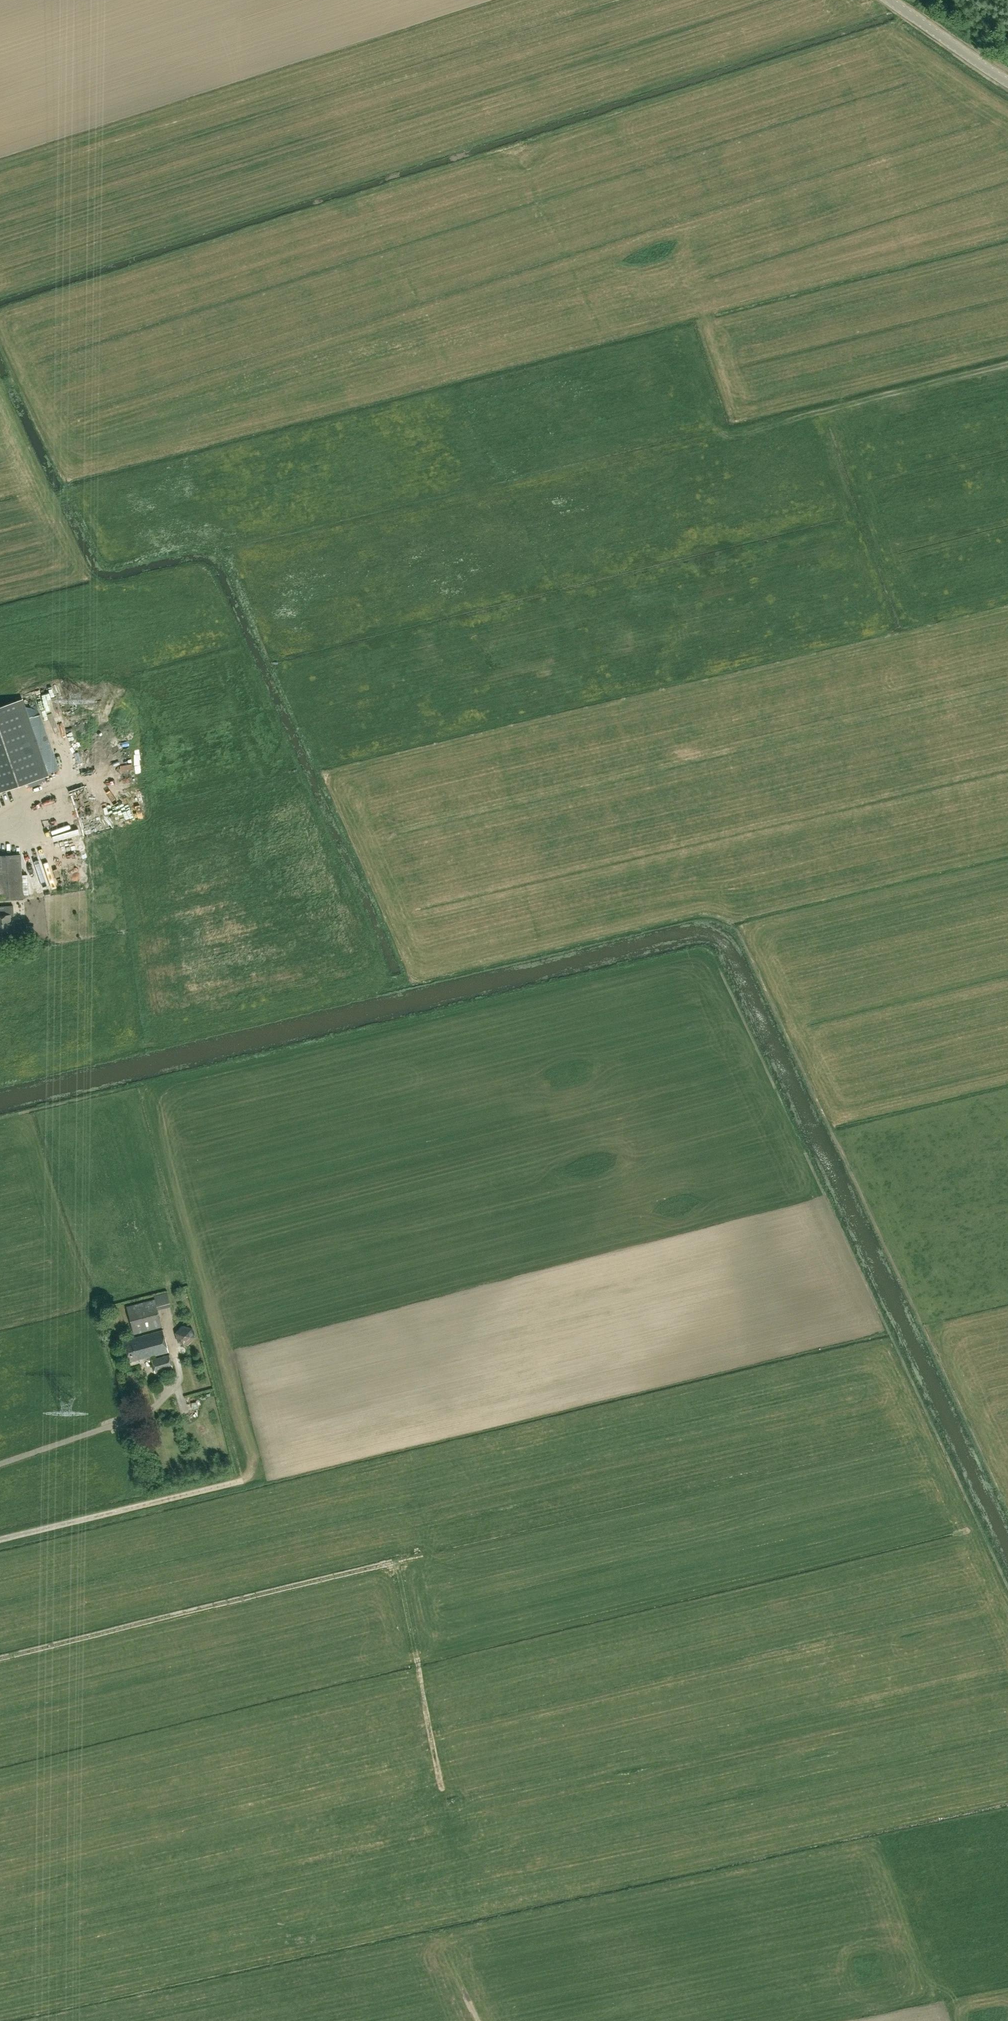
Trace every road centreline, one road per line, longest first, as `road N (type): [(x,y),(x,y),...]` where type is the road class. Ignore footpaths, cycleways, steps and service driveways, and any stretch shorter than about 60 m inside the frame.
road 1 (track): [(0,1657),(394,1561),(441,1791)]
road 2 (tertiary): [(1007,79),(889,0)]

